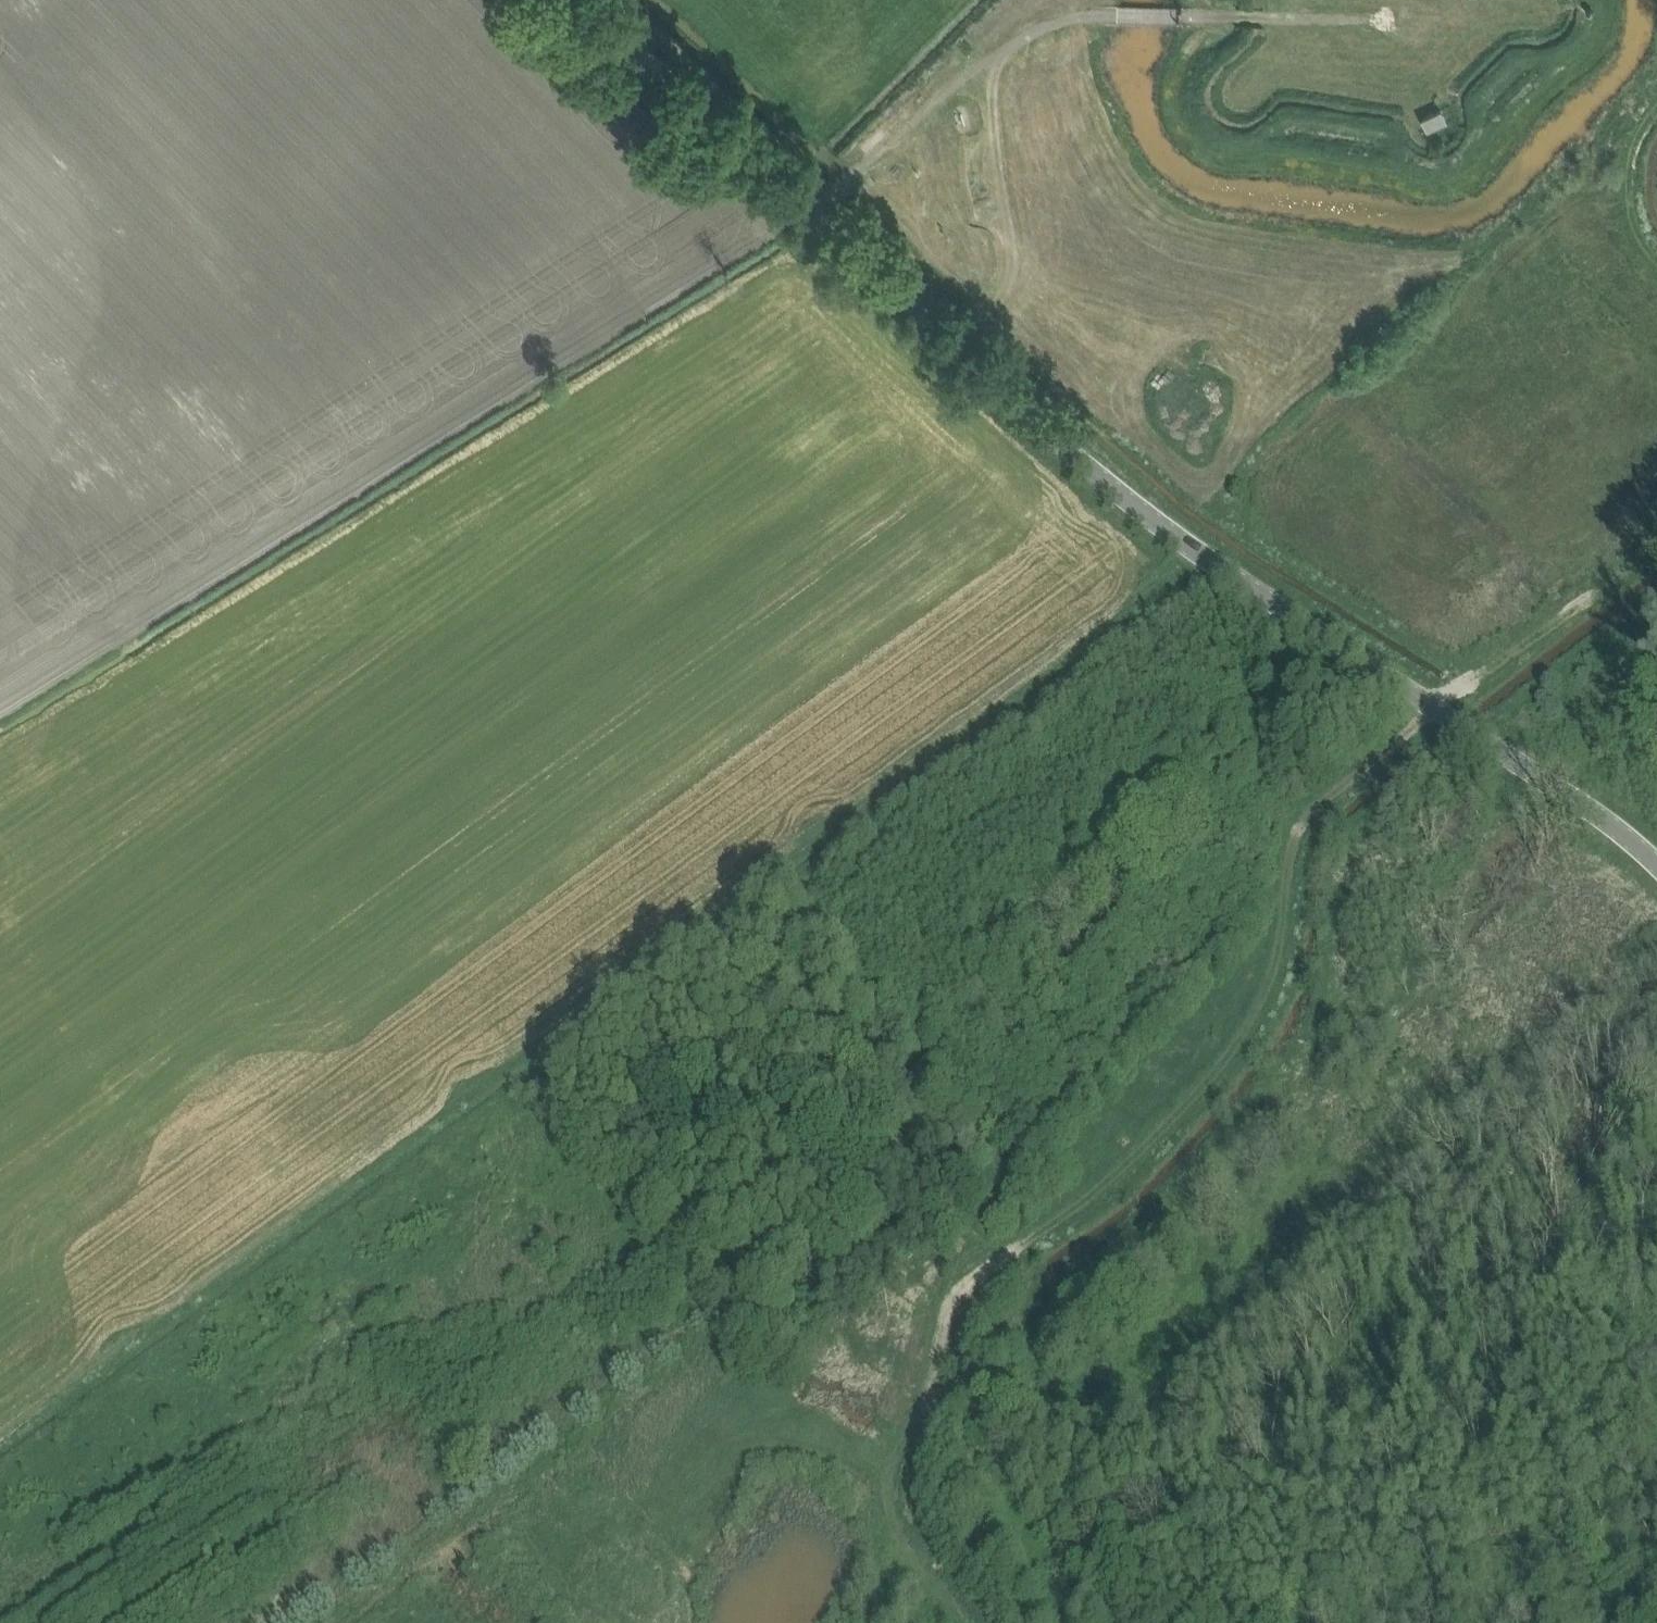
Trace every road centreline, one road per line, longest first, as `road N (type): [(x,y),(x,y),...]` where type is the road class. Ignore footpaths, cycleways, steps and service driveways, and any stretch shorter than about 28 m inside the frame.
road 1 (track): [(0,1440),(1204,556)]
road 2 (track): [(1656,517),(1487,678),(1314,809),(1294,846),(1288,928),(1263,1006),(1132,1161),(973,1274),(953,1299),(900,1502),(908,1531),(981,1622)]
road 3 (unclassified): [(1656,869),(1620,833),(1128,498),(584,0)]
road 4 (track): [(1656,106),(1638,125),(1628,197),(1656,241)]

